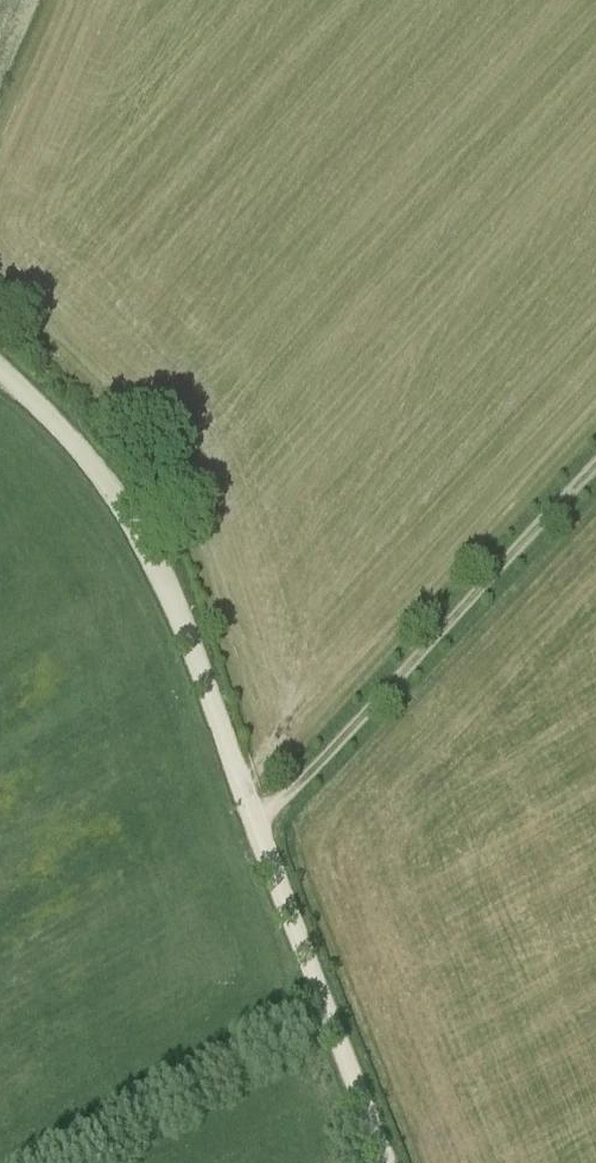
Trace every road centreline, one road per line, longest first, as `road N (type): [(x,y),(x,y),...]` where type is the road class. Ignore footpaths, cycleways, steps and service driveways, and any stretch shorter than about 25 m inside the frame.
road 1 (track): [(255,823),(125,507),(0,374)]
road 2 (track): [(595,463),(255,823)]
road 3 (track): [(385,1162),(255,823)]

